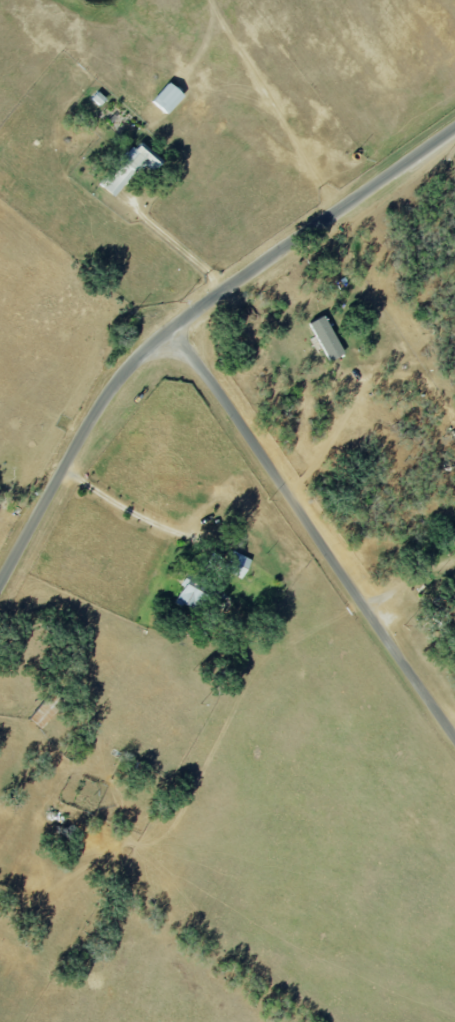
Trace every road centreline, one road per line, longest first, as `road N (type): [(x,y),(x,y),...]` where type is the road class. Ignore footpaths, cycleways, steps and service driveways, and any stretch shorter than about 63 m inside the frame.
road 1 (residential): [(0,592),(112,391),(188,304),(454,120)]
road 2 (residential): [(454,728),(197,359)]

